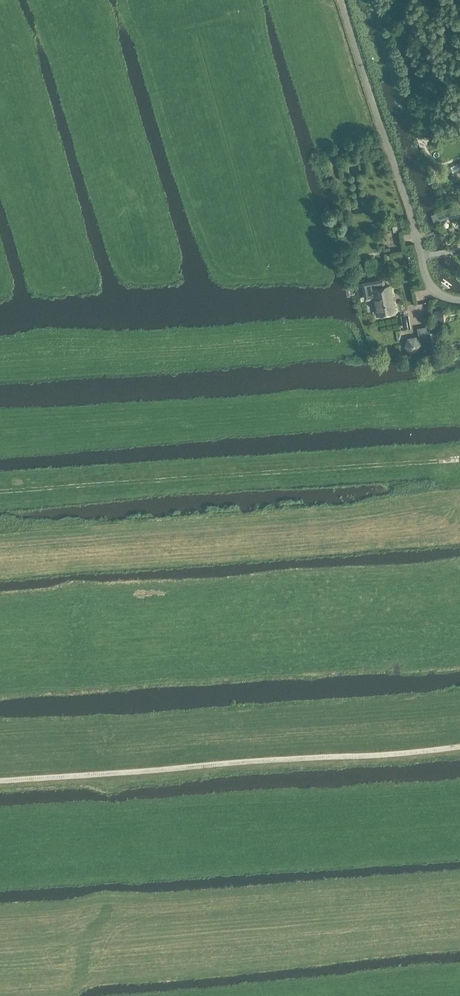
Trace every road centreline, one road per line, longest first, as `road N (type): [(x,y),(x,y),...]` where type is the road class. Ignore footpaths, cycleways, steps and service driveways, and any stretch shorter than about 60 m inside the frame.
road 1 (track): [(459,748),(0,782)]
road 2 (track): [(459,462),(0,494)]
road 3 (unclassified): [(459,301),(428,282),(341,0)]

